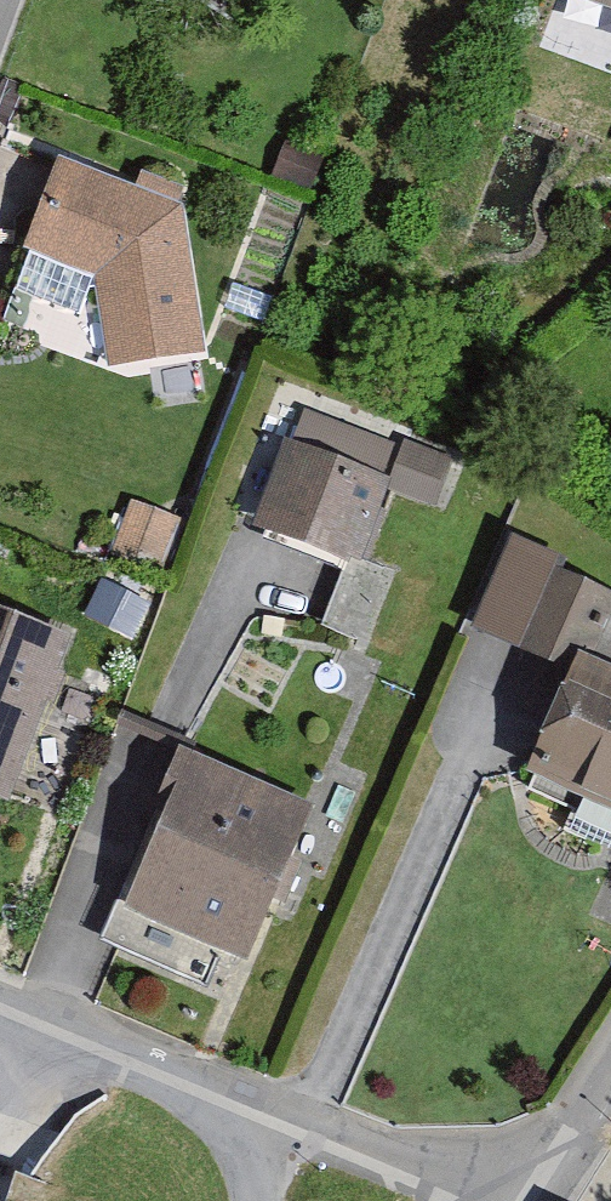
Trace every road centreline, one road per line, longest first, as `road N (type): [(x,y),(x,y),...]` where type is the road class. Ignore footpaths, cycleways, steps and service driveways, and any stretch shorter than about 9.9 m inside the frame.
road 1 (residential): [(480,1200),(0,1004)]
road 2 (residential): [(519,1200),(610,1056)]

